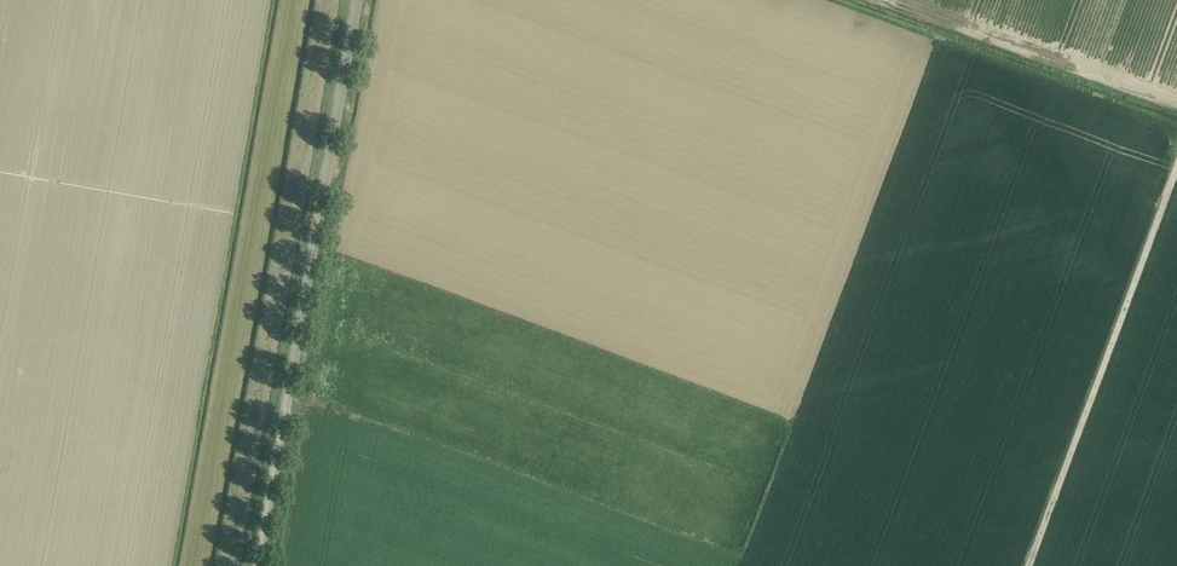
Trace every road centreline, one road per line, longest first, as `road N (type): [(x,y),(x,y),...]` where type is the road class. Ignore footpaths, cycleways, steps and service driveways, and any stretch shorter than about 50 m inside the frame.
road 1 (tertiary): [(257,565),(358,0)]

